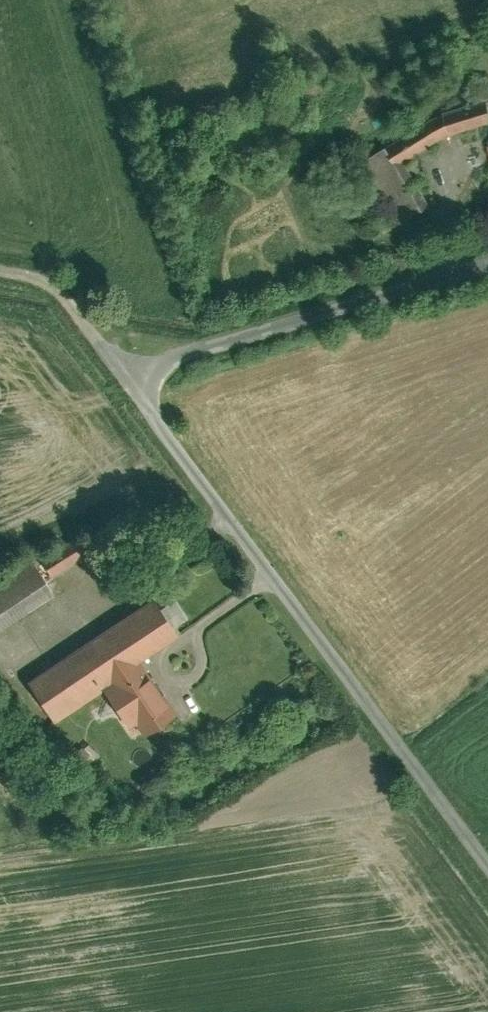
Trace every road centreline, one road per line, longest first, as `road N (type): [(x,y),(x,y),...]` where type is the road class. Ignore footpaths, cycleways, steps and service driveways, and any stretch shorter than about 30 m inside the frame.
road 1 (residential): [(124,375),(487,859)]
road 2 (residential): [(487,261),(124,375)]
road 3 (unclassified): [(124,375),(51,285),(0,273)]

